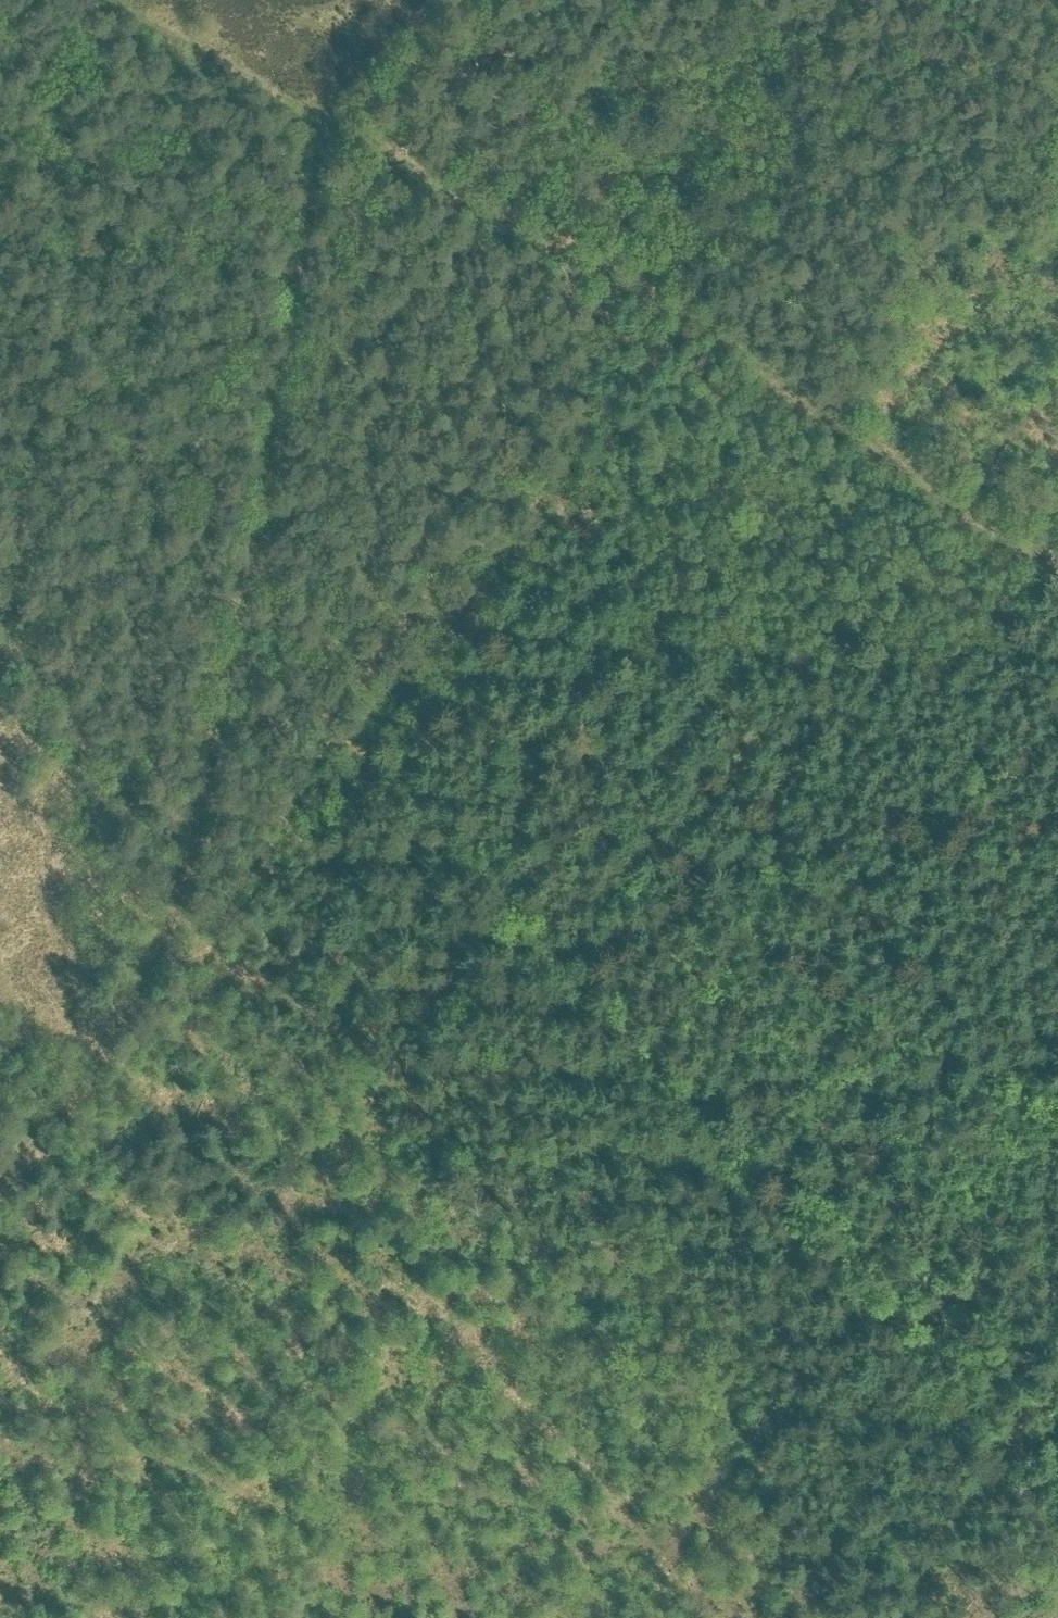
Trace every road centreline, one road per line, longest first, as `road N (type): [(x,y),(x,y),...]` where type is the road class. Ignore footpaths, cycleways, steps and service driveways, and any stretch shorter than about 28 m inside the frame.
road 1 (track): [(332,130),(180,859),(132,1027),(86,1090),(0,1173)]
road 2 (track): [(1057,562),(748,360),(332,130)]
road 3 (track): [(332,130),(97,0)]
road 4 (track): [(435,0),(332,130)]

